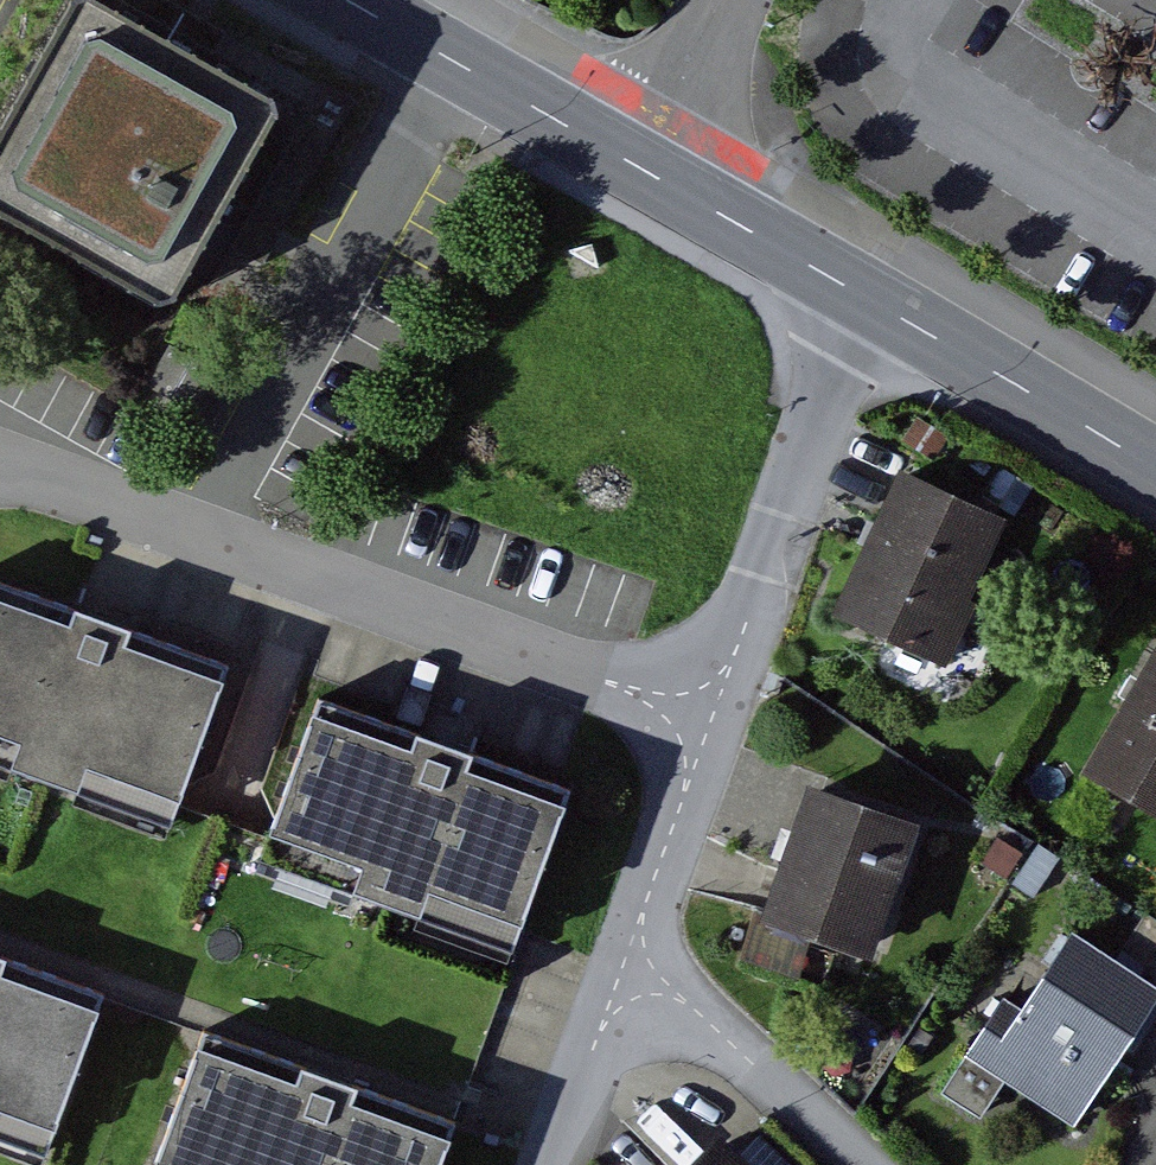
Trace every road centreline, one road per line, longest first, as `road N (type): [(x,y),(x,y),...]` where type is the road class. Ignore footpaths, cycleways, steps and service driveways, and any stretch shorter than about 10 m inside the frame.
road 1 (residential): [(0,468),(707,714)]
road 2 (residential): [(707,714),(869,298)]
road 3 (tertiary): [(1155,468),(869,298)]
road 4 (tertiary): [(632,163),(347,0)]
road 5 (residential): [(858,1164),(696,1008),(621,972)]
road 6 (tertiary): [(869,298),(632,163)]
road 7 (residential): [(621,972),(707,714)]
road 8 (residential): [(545,1164),(621,972)]
road 9 (unclassified): [(632,163),(726,0)]

